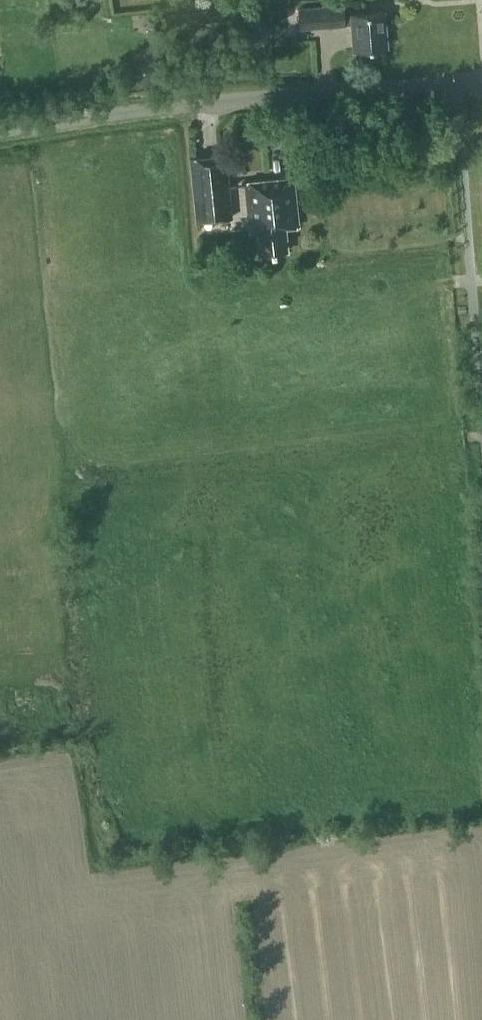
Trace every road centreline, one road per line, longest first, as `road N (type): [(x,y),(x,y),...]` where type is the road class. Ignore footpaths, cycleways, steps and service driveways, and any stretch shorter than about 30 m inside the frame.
road 1 (unclassified): [(481,79),(0,133)]

